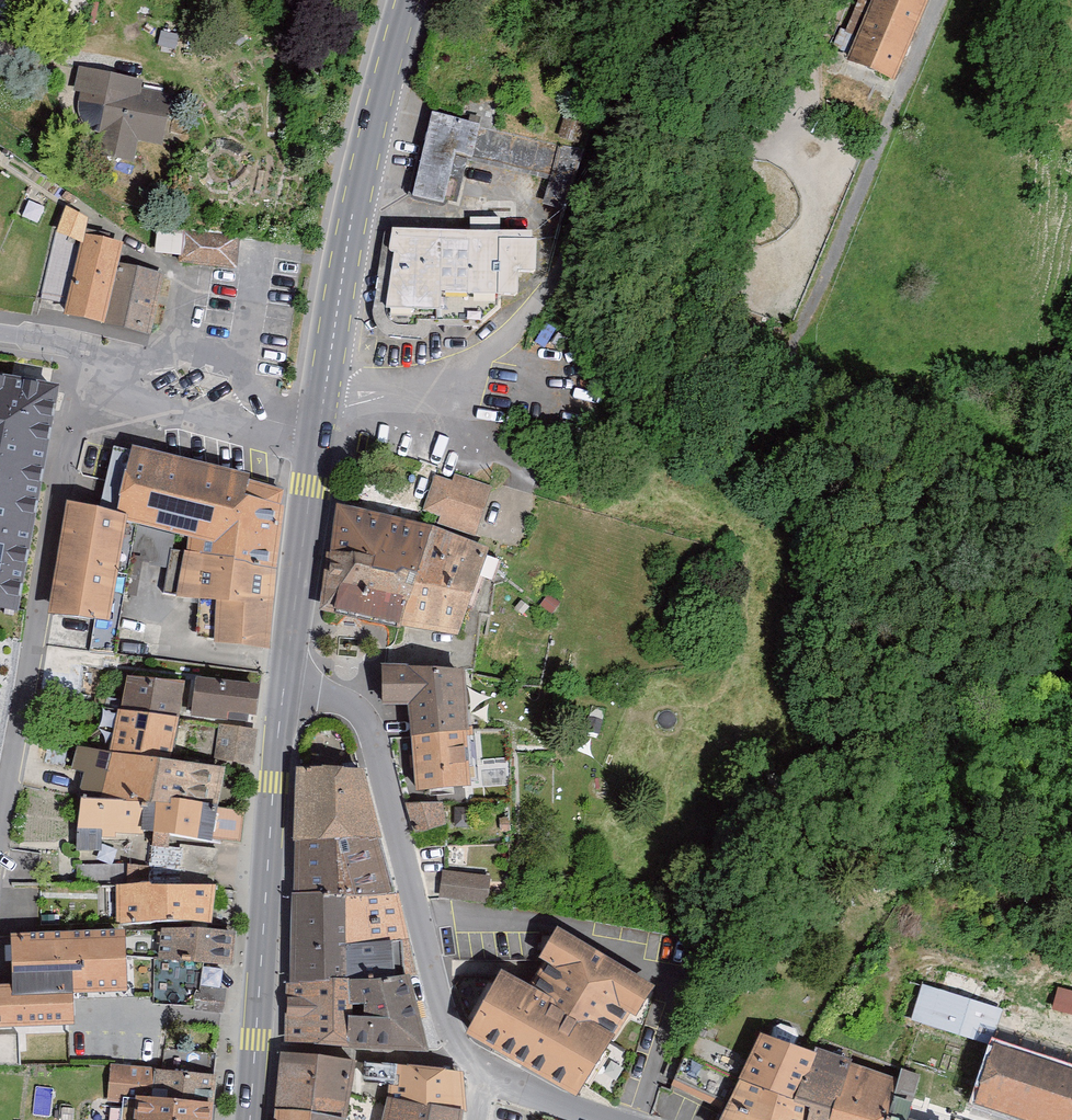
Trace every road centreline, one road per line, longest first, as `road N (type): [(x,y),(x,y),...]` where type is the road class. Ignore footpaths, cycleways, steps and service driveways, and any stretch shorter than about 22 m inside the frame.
road 1 (unclassified): [(322,406),(357,405),(445,374),(515,330),(554,279),(654,66),(730,0)]
road 2 (residential): [(283,693),(335,702),(367,731),(409,877),(441,1032),(469,1076)]
road 3 (residential): [(0,770),(80,346)]
road 4 (primary): [(283,693),(250,1119)]
road 5 (primary): [(407,0),(356,202),(322,406)]
road 6 (track): [(808,320),(941,0)]
road 7 (primary): [(318,430),(283,693)]
road 8 (residential): [(80,346),(318,430)]
road 9 (residential): [(469,1076),(598,1119)]

